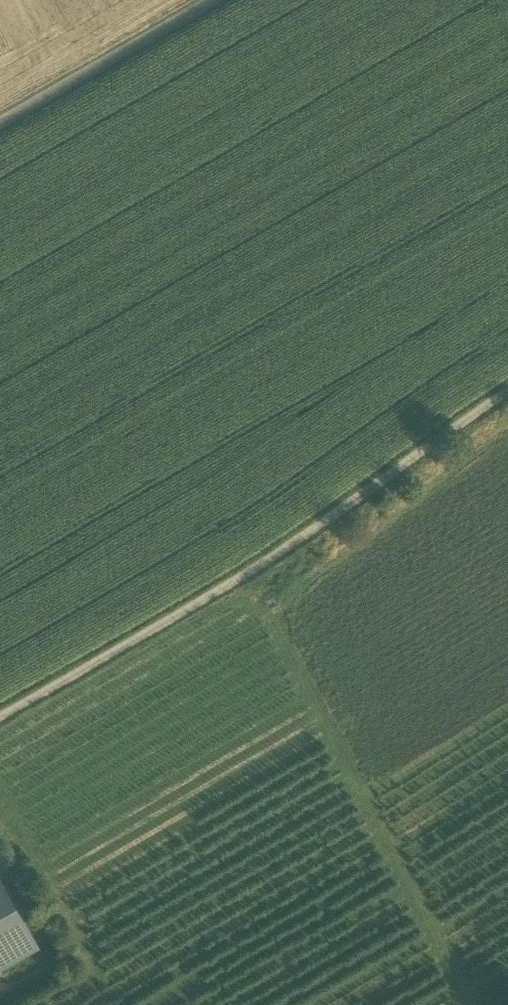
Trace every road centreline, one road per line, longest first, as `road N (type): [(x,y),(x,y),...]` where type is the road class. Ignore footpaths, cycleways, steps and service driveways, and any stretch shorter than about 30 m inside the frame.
road 1 (unclassified): [(211,0),(0,123)]

